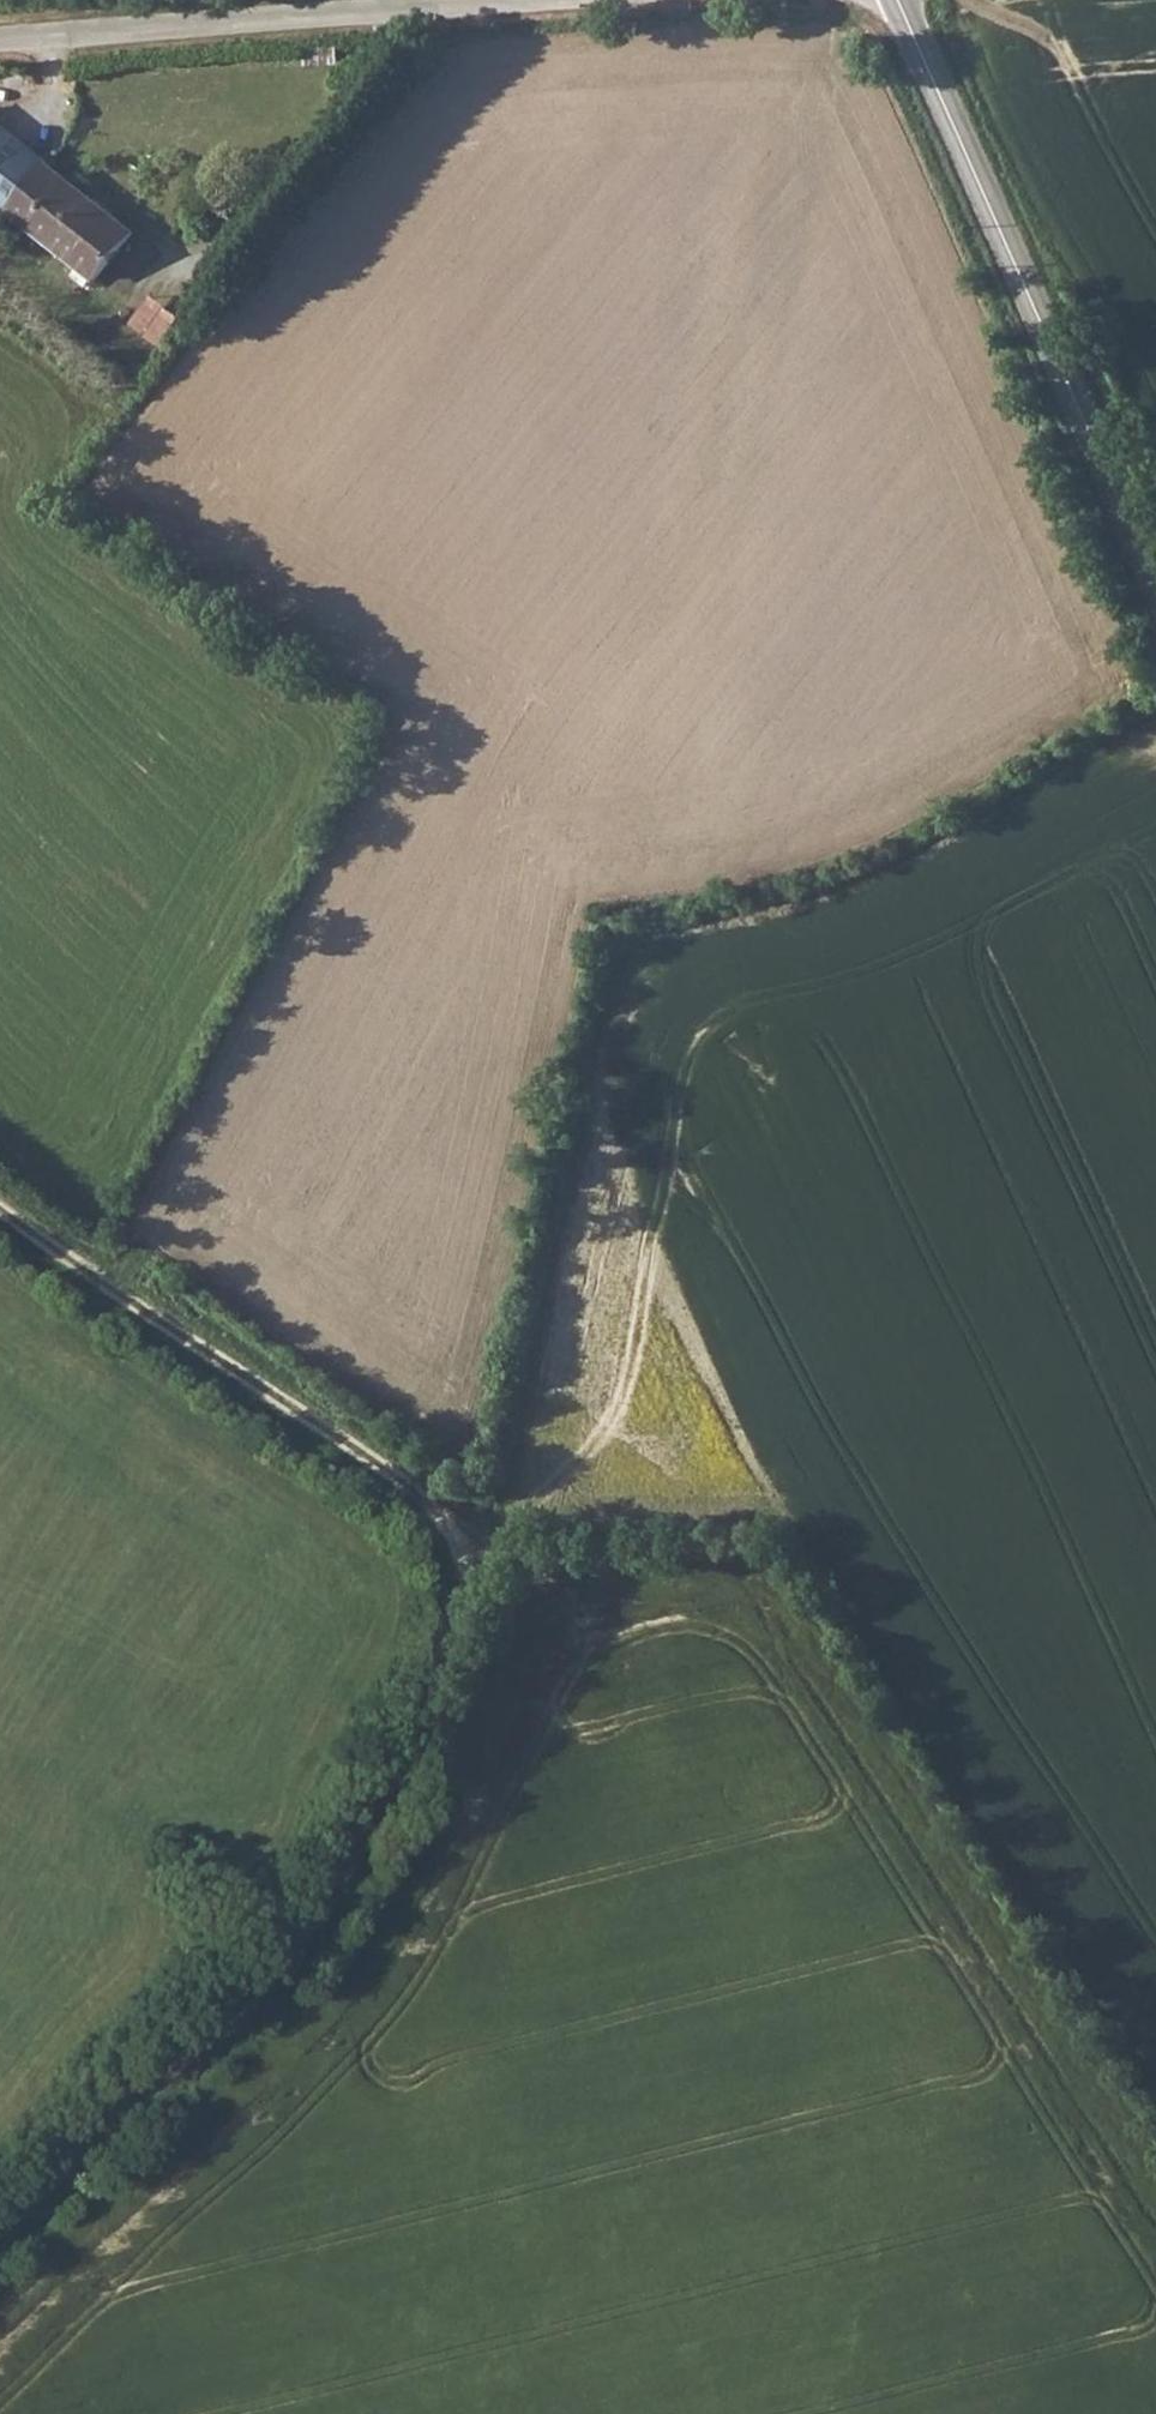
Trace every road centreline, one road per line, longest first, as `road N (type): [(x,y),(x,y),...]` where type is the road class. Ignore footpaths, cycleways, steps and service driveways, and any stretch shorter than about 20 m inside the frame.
road 1 (track): [(0,1200),(137,1306),(399,1481),(477,1573),(458,1654),(396,1801),(326,1928),(227,2034),(0,2240)]
road 2 (tertiary): [(1155,579),(899,0)]
road 3 (residential): [(539,0),(0,38)]

